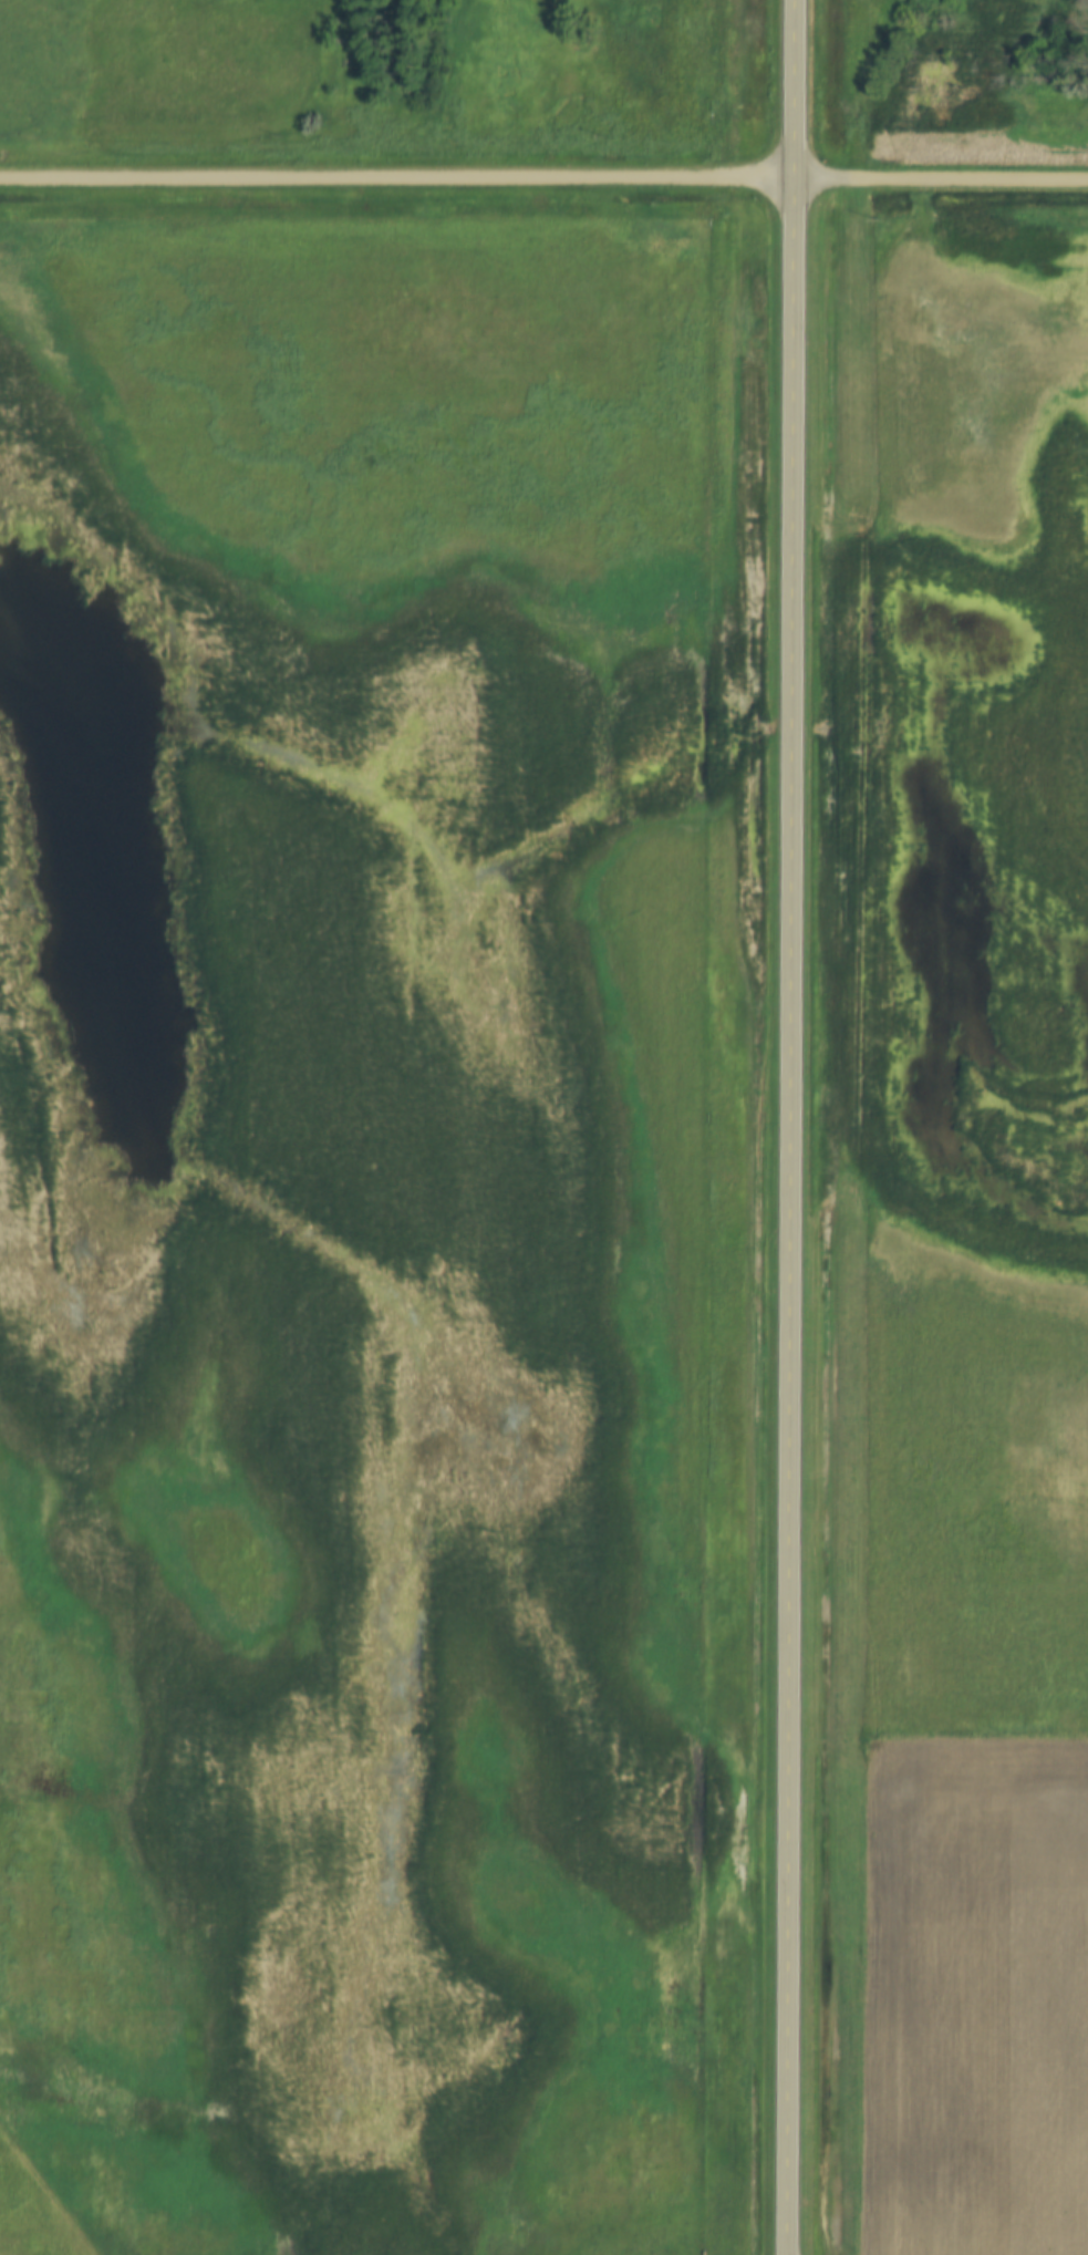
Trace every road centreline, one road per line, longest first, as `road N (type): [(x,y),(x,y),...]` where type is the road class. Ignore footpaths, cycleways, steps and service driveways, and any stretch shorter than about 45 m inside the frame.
road 1 (primary): [(799,2254),(803,0)]
road 2 (residential): [(804,184),(0,183)]

